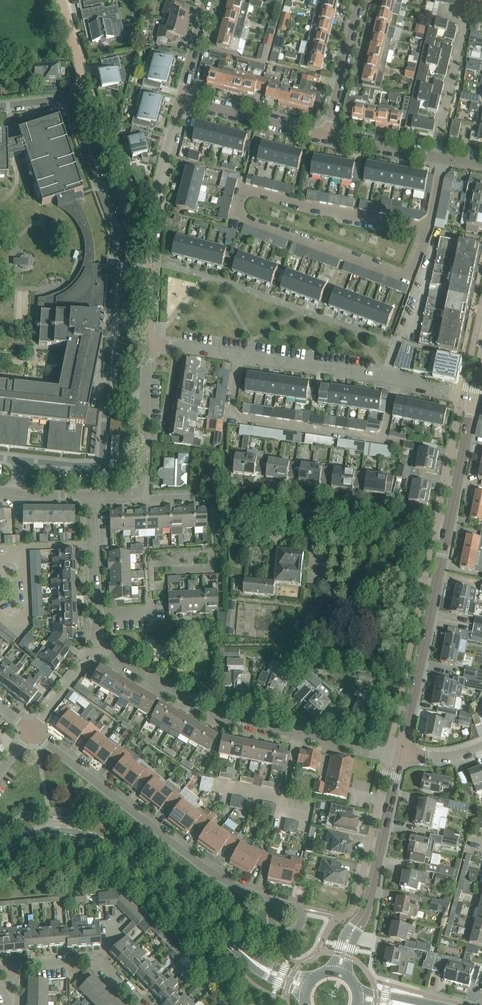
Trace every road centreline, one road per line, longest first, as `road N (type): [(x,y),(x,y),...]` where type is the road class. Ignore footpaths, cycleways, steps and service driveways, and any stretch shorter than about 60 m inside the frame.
road 1 (unclassified): [(401,753),(474,399)]
road 2 (residential): [(428,228),(407,277),(248,219),(237,209),(241,194),(255,193),(319,210)]
road 3 (residential): [(474,399),(386,377),(148,342)]
road 4 (secondary): [(261,966),(101,844),(46,834),(0,853)]
road 5 (residential): [(273,901),(197,862),(31,732)]
road 6 (track): [(211,498),(447,531)]
road 7 (residential): [(154,206),(111,152),(62,0)]
road 8 (unclassified): [(353,928),(365,913),(401,753)]
road 9 (residential): [(214,556),(154,559),(152,611),(95,615)]
road 10 (residential): [(327,136),(181,99)]
road 11 (residential): [(138,491),(148,342)]
road 12 (residential): [(222,718),(94,648)]
road 13 (residential): [(16,968),(92,959),(141,1004)]
road 14 (residential): [(327,136),(361,0)]
road 15 (residential): [(148,342),(154,206)]

